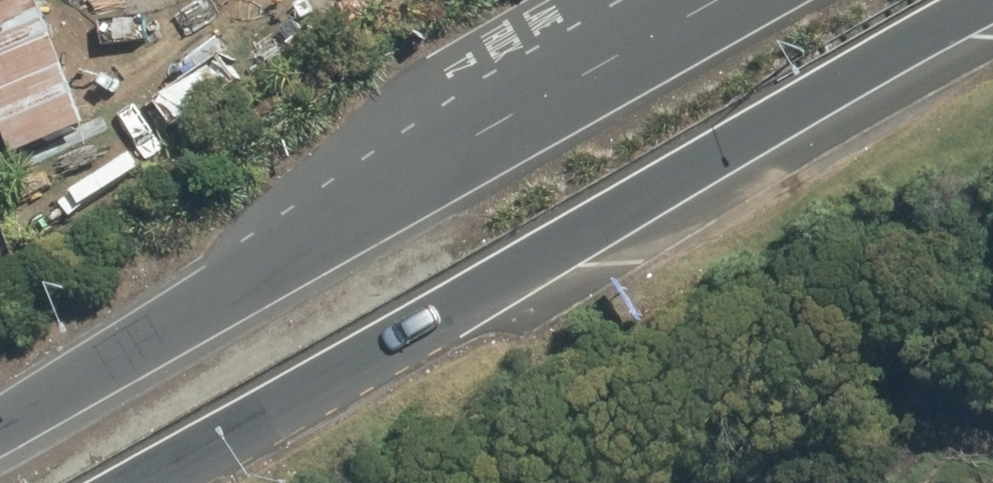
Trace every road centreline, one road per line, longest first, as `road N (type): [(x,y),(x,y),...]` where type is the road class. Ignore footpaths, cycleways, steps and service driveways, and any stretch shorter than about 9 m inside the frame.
road 1 (motorway): [(992,14),(162,482)]
road 2 (motorway): [(0,402),(458,158),(734,0)]

